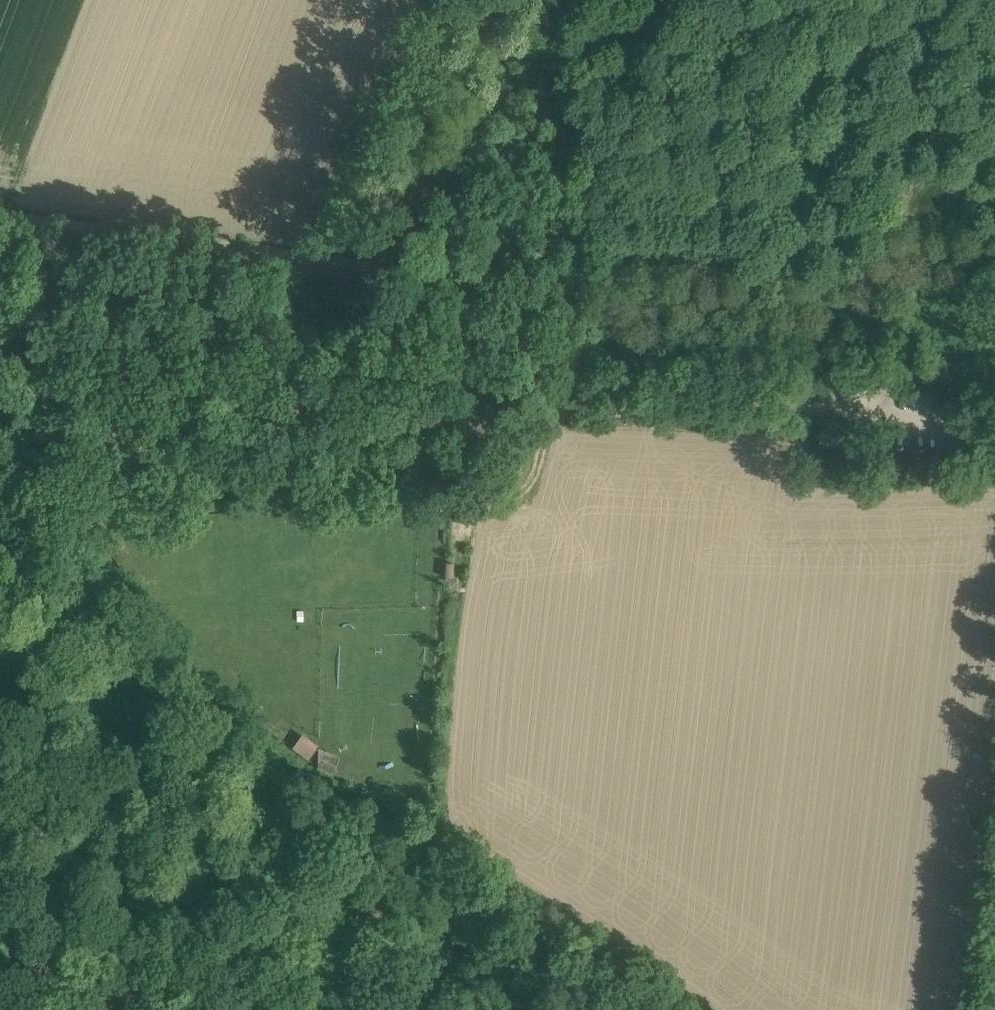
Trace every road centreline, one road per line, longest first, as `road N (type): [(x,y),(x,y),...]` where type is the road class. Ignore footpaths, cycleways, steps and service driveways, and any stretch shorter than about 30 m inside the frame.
road 1 (track): [(994,424),(792,408)]

